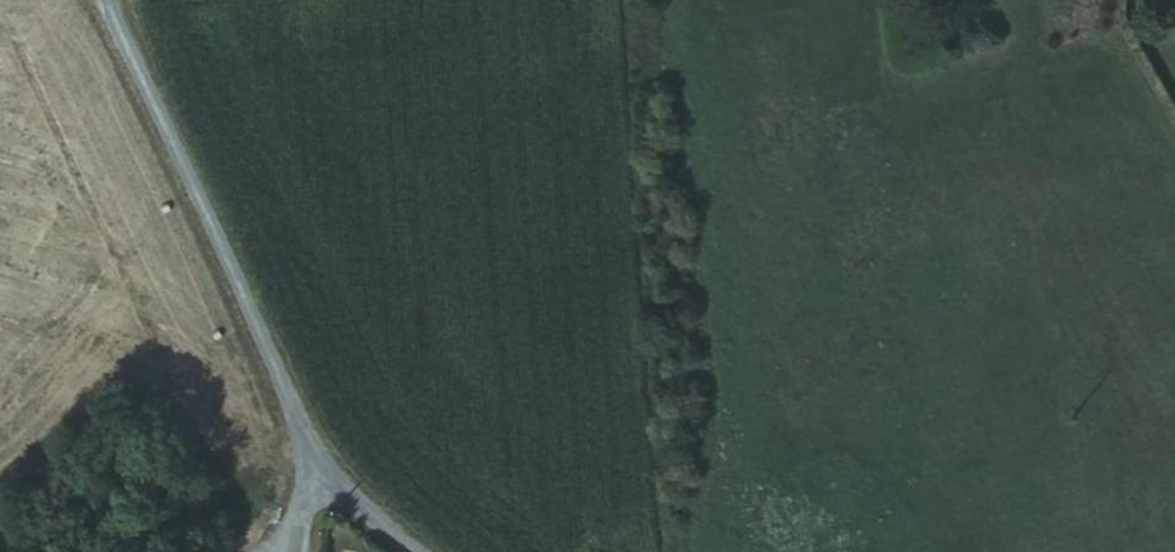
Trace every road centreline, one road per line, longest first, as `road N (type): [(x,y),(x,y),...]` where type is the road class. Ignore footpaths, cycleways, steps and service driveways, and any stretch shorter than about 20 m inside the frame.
road 1 (residential): [(304,464),(102,0)]
road 2 (residential): [(420,551),(304,464)]

